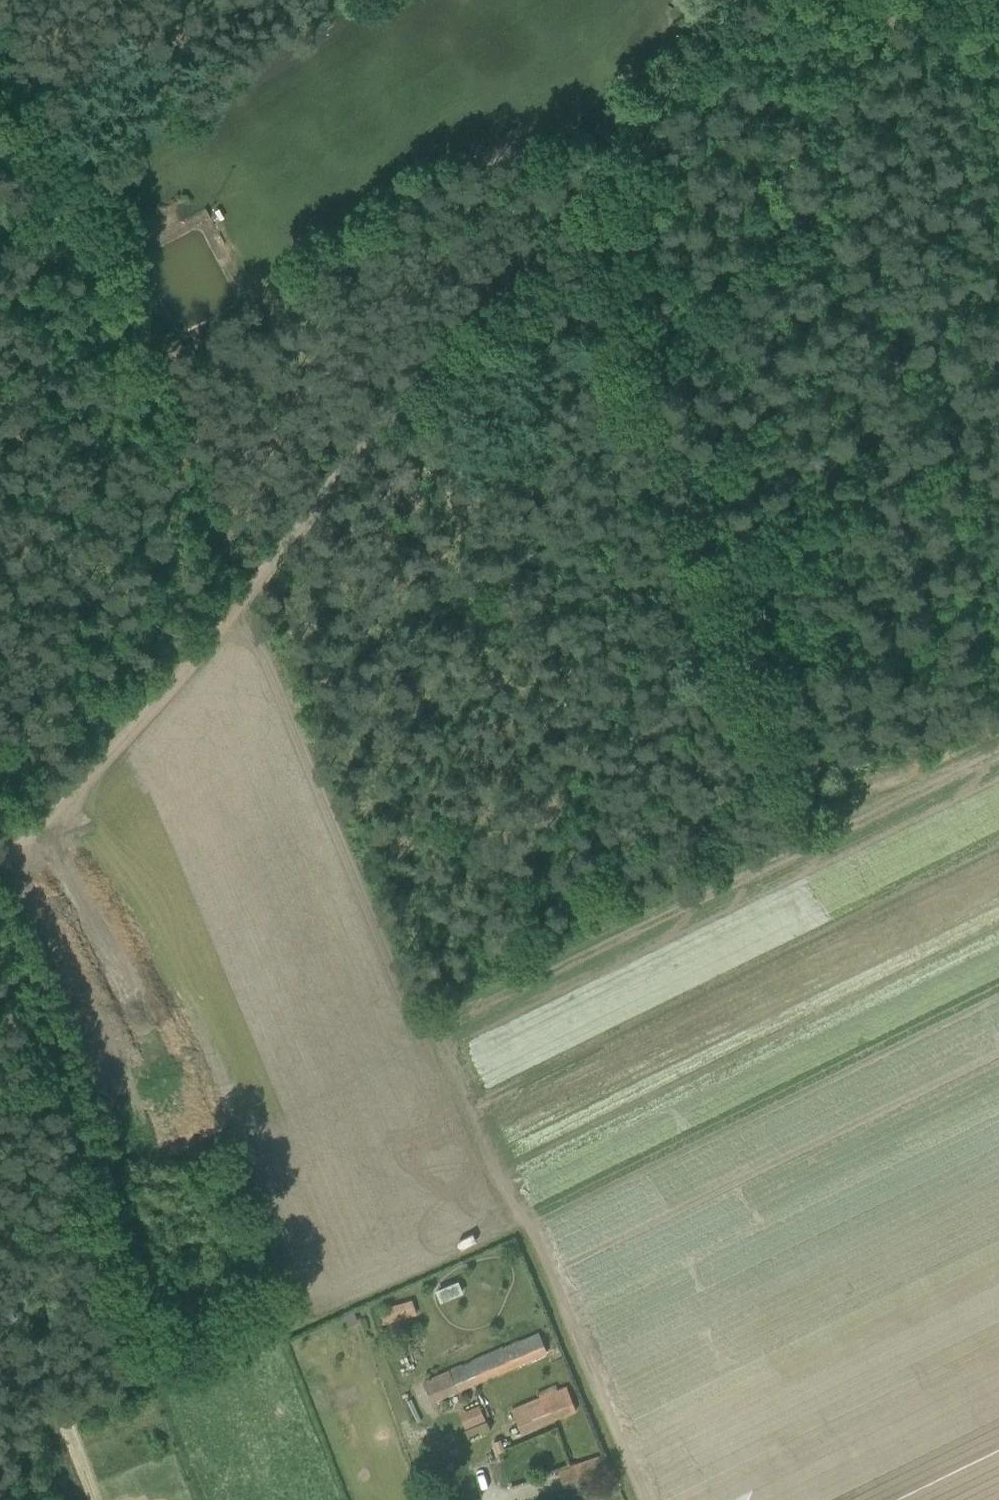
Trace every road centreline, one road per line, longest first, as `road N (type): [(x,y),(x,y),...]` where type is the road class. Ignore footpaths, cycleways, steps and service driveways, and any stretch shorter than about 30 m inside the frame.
road 1 (track): [(0,864),(224,633),(387,424),(571,208)]
road 2 (track): [(571,208),(668,412),(729,598),(821,803),(850,804),(998,733)]
road 3 (track): [(727,19),(571,208)]

